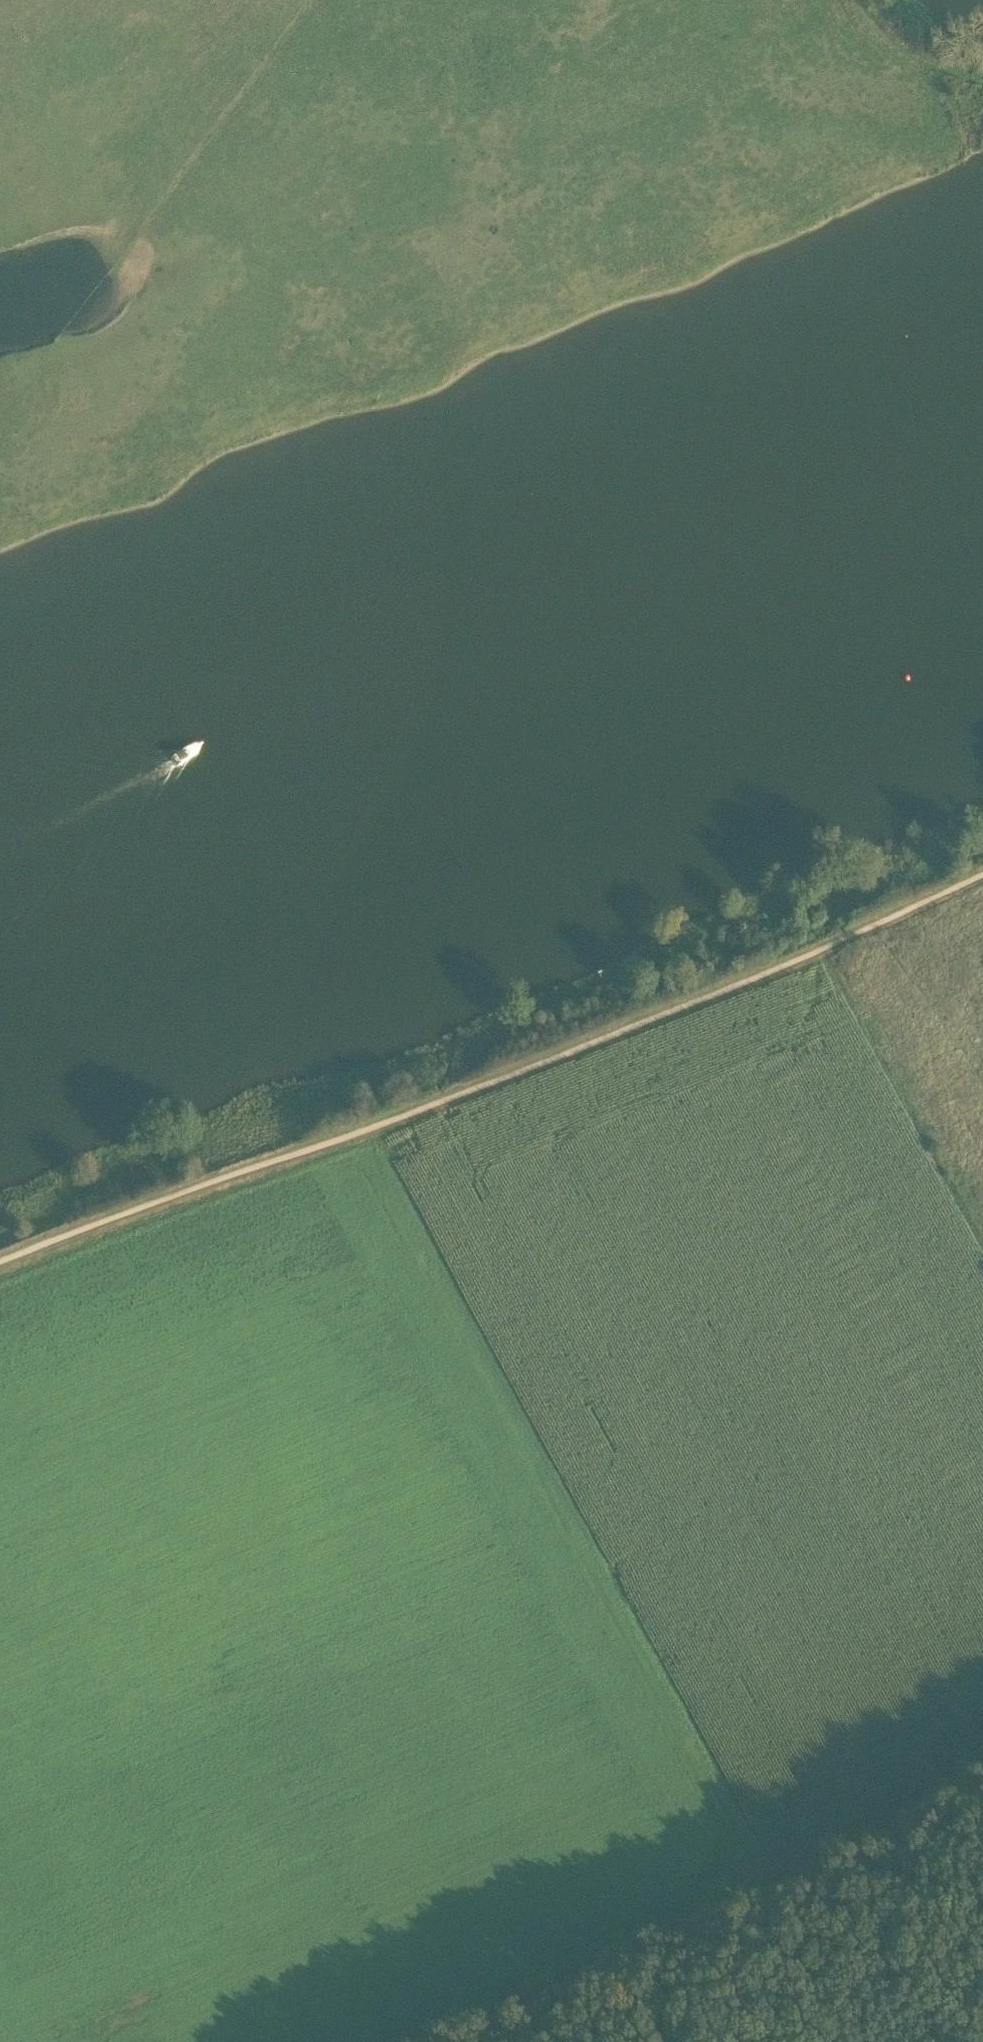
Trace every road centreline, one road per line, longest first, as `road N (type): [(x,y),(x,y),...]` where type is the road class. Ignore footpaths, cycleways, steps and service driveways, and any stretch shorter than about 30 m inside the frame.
road 1 (track): [(982,876),(828,949),(364,1134),(0,1262)]
road 2 (track): [(779,1895),(445,2041)]
road 3 (track): [(982,1788),(779,1895)]

